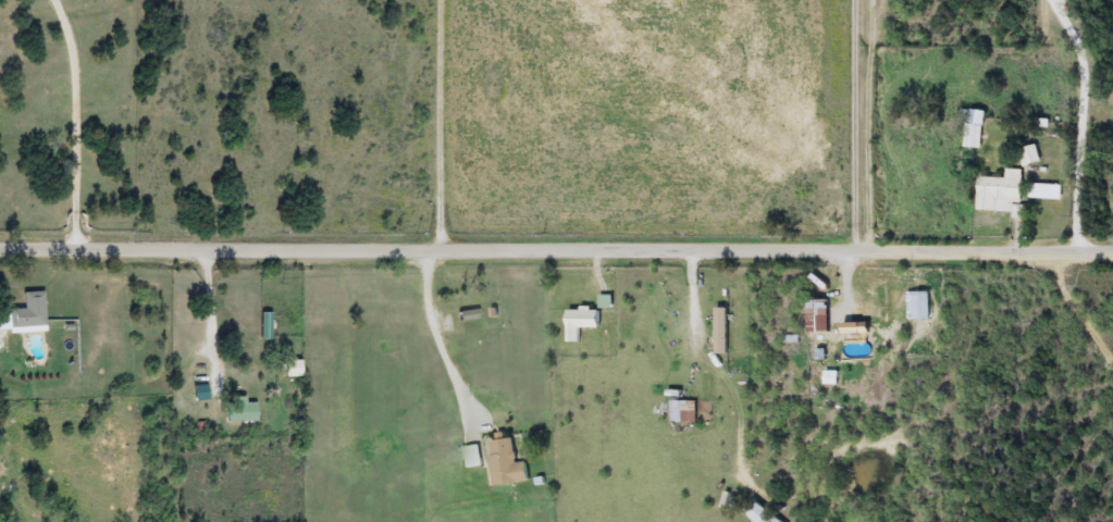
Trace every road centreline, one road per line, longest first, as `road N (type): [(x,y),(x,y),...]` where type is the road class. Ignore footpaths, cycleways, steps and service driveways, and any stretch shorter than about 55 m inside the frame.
road 1 (residential): [(0,251),(1112,246)]
road 2 (residential): [(481,444),(429,318),(447,0)]
road 3 (residential): [(902,246),(896,23),(908,0)]
road 4 (residential): [(858,246),(862,0)]

